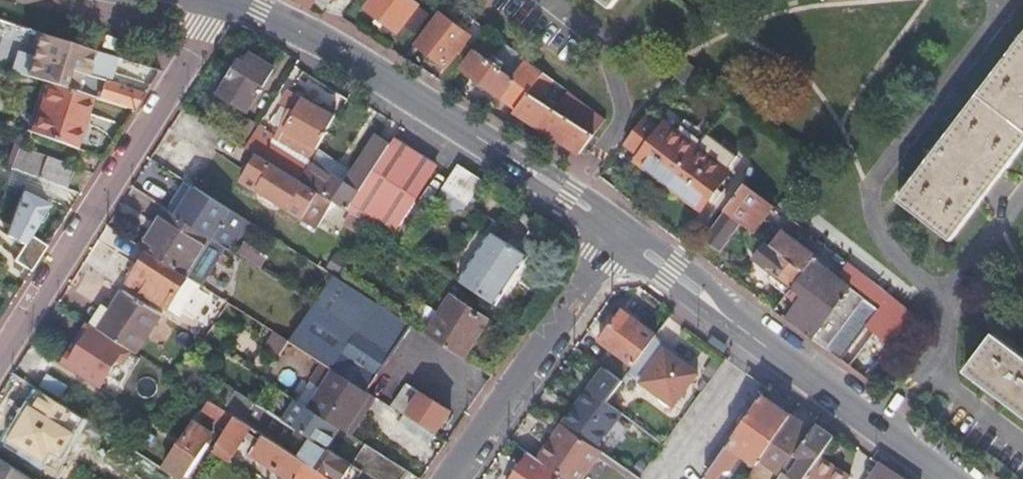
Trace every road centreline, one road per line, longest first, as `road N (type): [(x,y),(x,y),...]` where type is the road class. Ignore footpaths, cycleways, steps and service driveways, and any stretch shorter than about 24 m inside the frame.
road 1 (tertiary): [(234,0),(448,120),(619,239)]
road 2 (residential): [(223,0),(0,356)]
road 3 (tertiary): [(619,239),(951,478)]
road 4 (residential): [(619,239),(452,478)]

